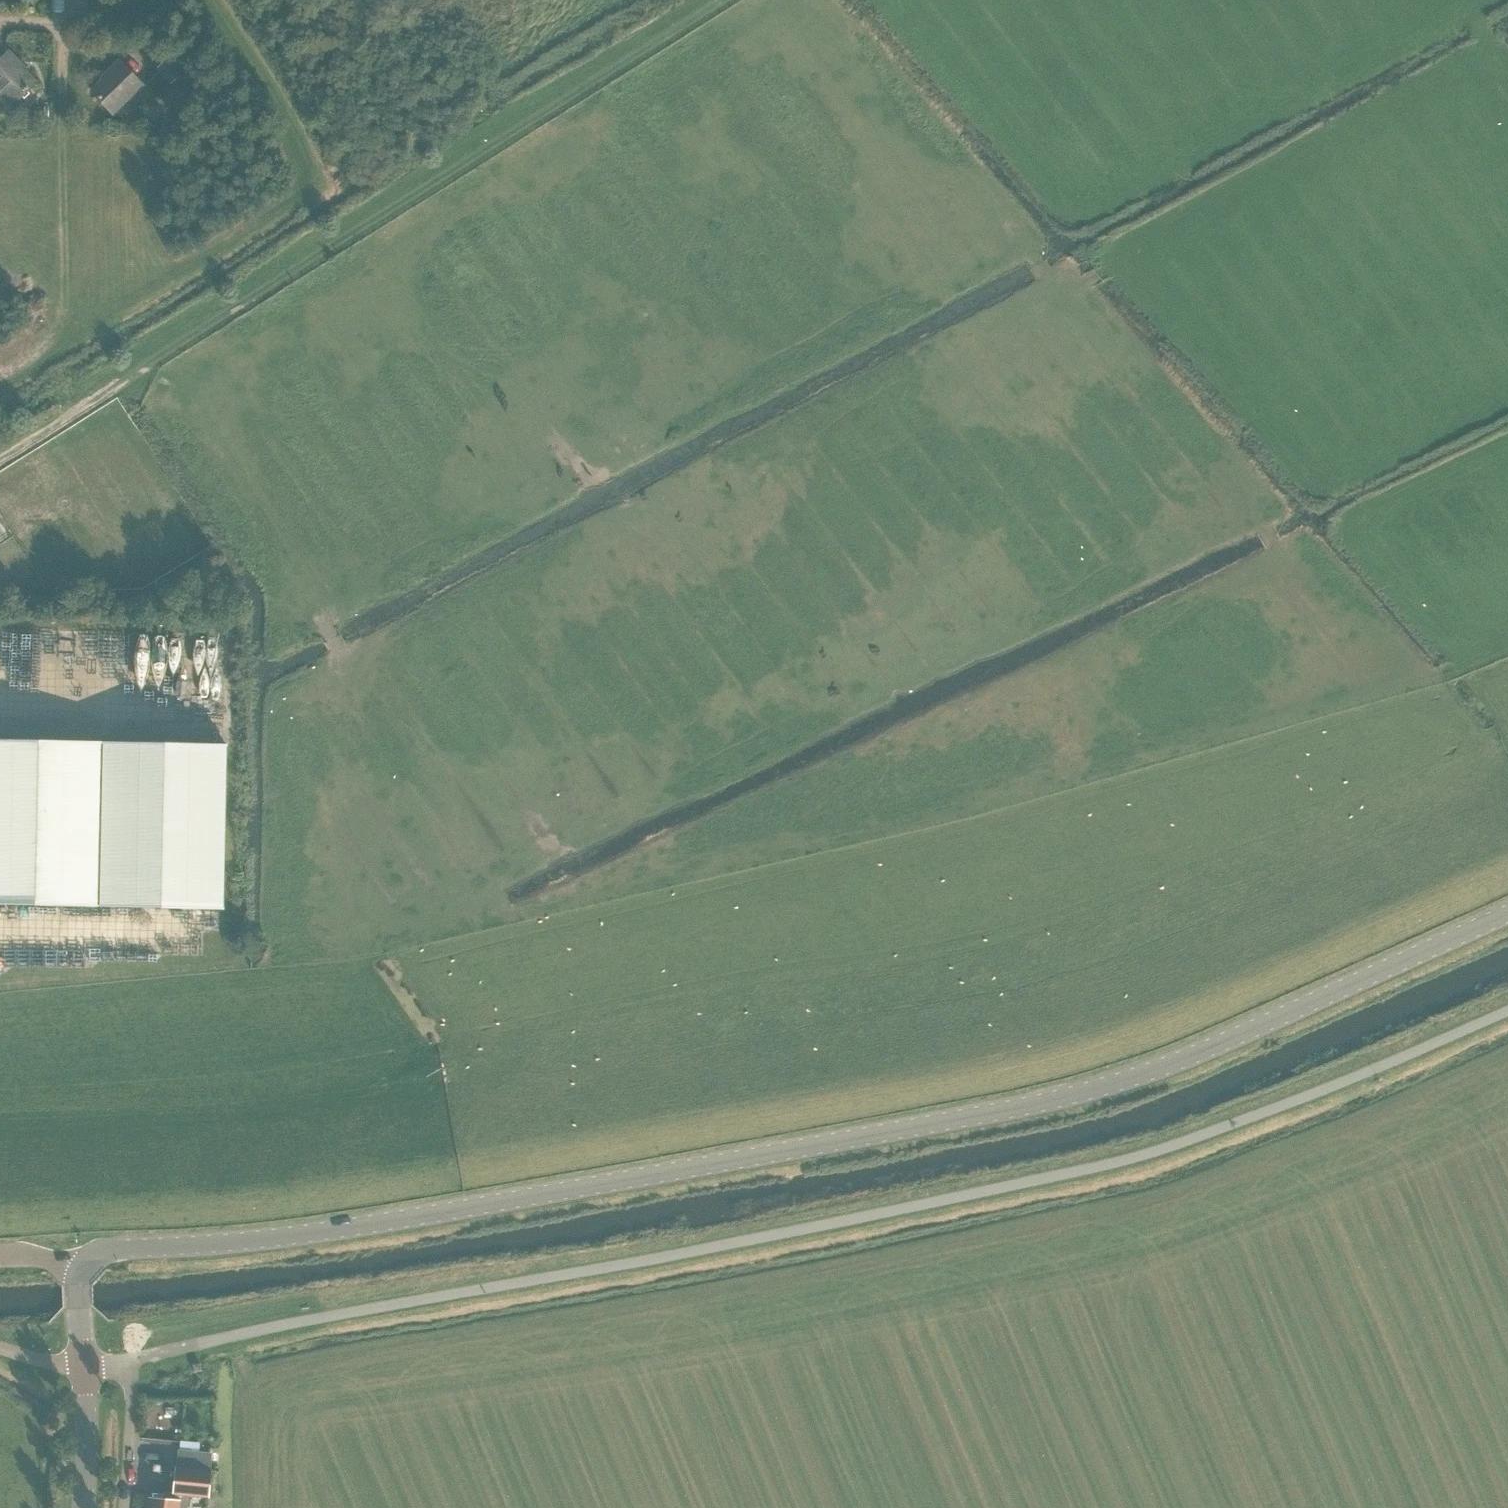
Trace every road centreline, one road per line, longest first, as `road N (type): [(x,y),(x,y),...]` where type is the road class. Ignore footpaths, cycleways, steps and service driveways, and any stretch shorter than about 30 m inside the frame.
road 1 (tertiary): [(80,1267),(112,1248),(231,1241),(455,1208),(1096,1089),(1507,911)]
road 2 (tertiary): [(82,1507),(80,1267)]
road 3 (residential): [(129,1361),(122,1507)]

